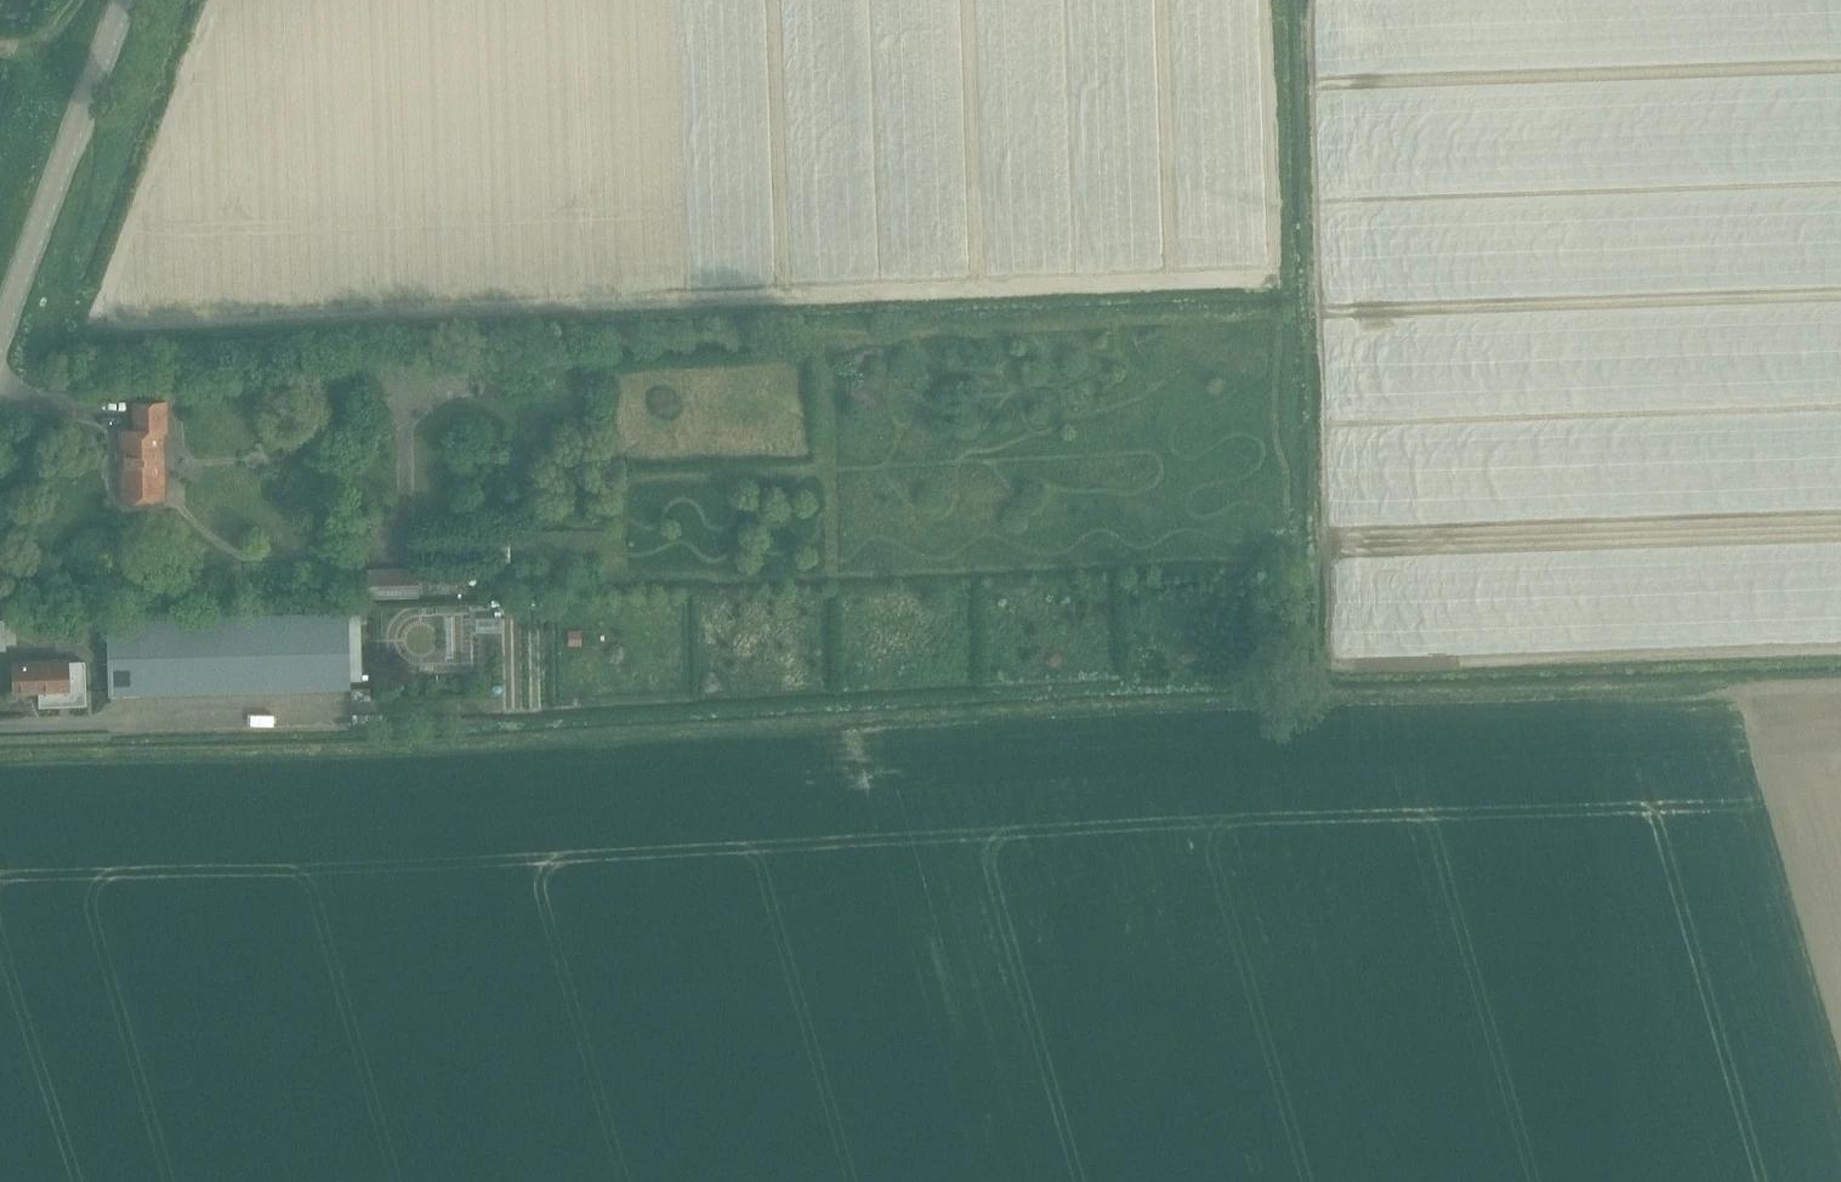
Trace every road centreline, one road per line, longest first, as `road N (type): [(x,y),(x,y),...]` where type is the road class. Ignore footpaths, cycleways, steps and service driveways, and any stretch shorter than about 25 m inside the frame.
road 1 (tertiary): [(0,333),(123,0)]

